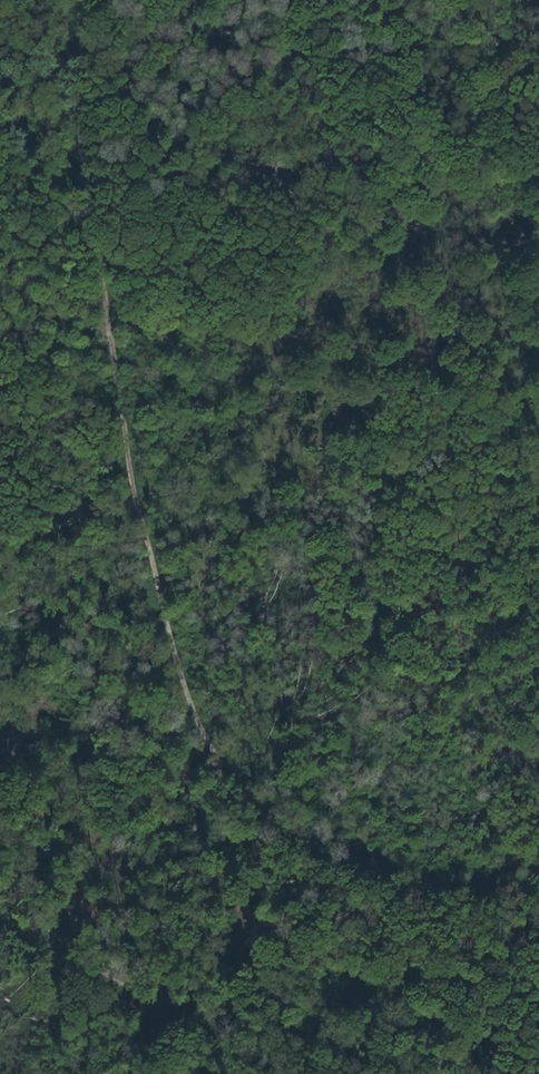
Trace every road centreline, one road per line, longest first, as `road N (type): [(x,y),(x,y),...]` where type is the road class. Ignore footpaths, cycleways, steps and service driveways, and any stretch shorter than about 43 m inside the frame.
road 1 (track): [(173,1010),(206,826),(210,748),(135,496),(71,98),(68,55),(95,0)]
road 2 (track): [(111,989),(0,916)]

